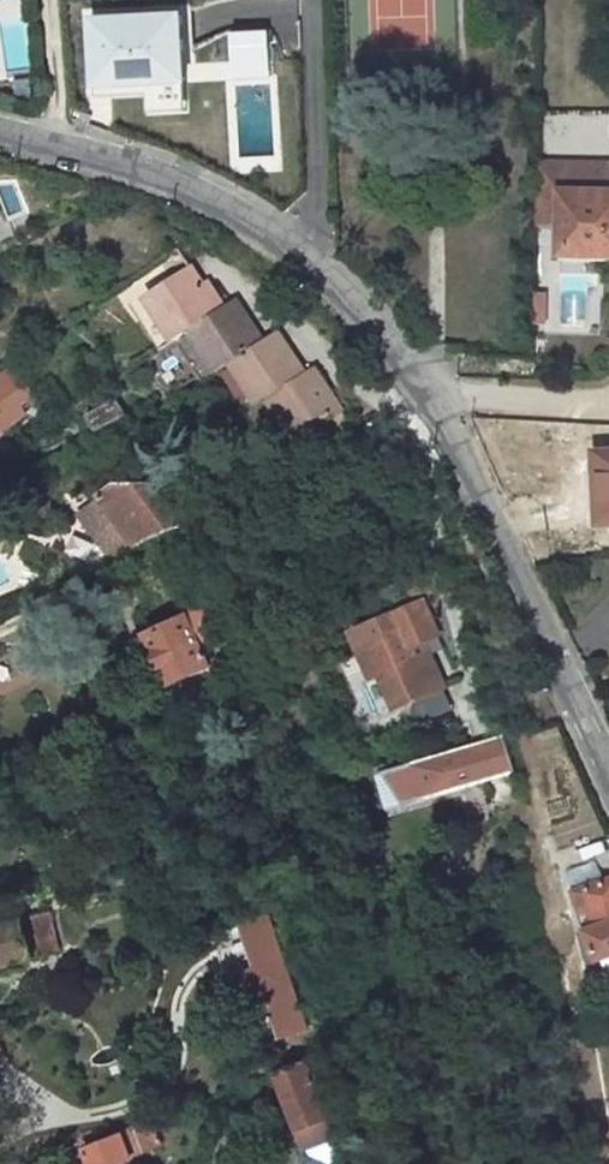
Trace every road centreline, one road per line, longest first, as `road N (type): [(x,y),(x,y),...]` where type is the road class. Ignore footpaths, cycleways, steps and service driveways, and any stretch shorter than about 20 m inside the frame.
road 1 (residential): [(0,128),(111,158),(244,218),(355,310),(418,385)]
road 2 (residential): [(418,385),(506,541),(608,765)]
road 3 (residential): [(418,385),(608,403)]
road 4 (track): [(47,0),(62,143)]

